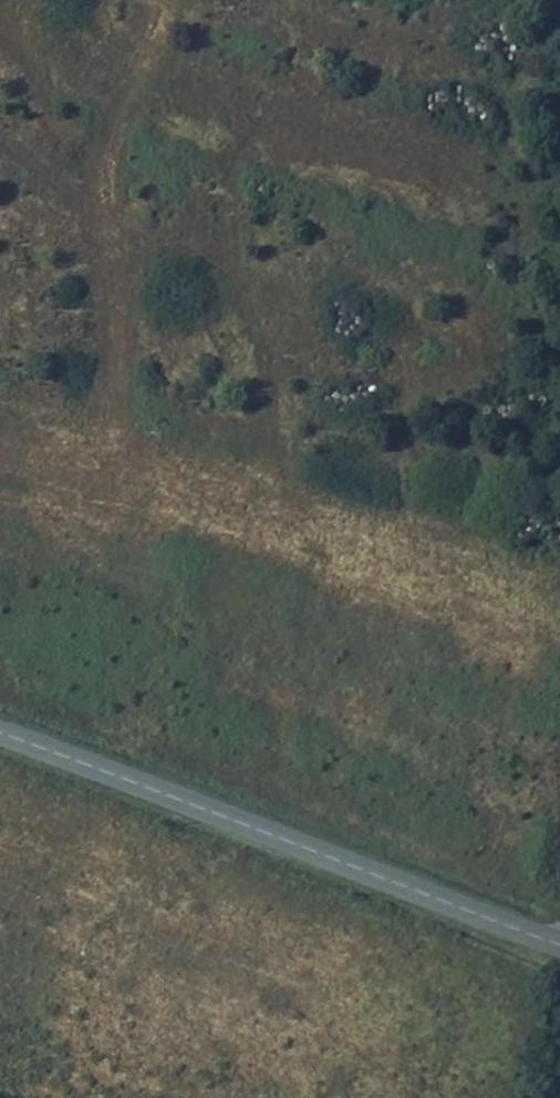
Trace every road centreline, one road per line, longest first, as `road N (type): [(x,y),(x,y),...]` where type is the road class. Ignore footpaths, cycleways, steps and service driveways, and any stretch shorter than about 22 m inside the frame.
road 1 (tertiary): [(0,734),(559,943)]

